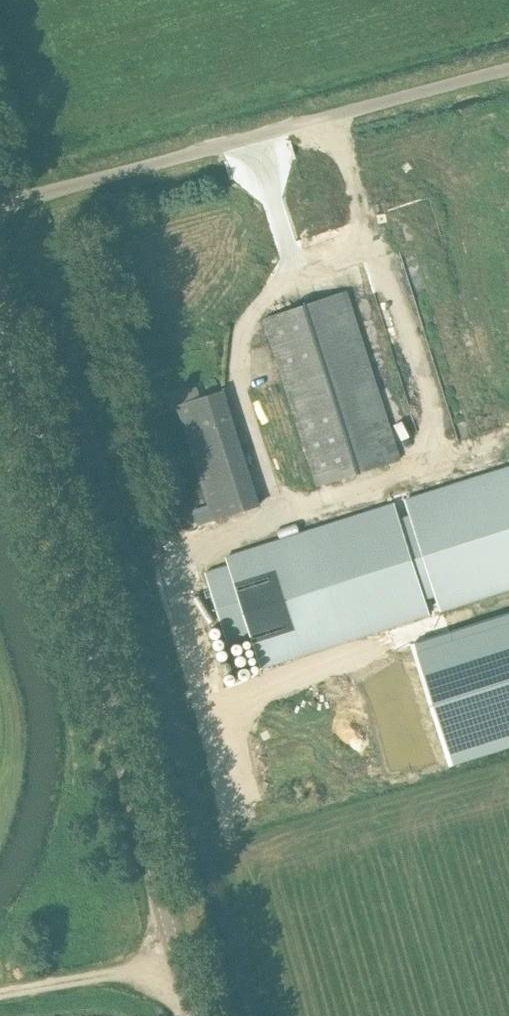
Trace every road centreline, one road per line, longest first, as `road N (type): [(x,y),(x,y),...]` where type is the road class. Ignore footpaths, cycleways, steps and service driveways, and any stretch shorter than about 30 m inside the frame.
road 1 (tertiary): [(192,1015),(0,307)]
road 2 (unclassified): [(0,206),(508,69)]
road 3 (track): [(178,965),(0,994)]

